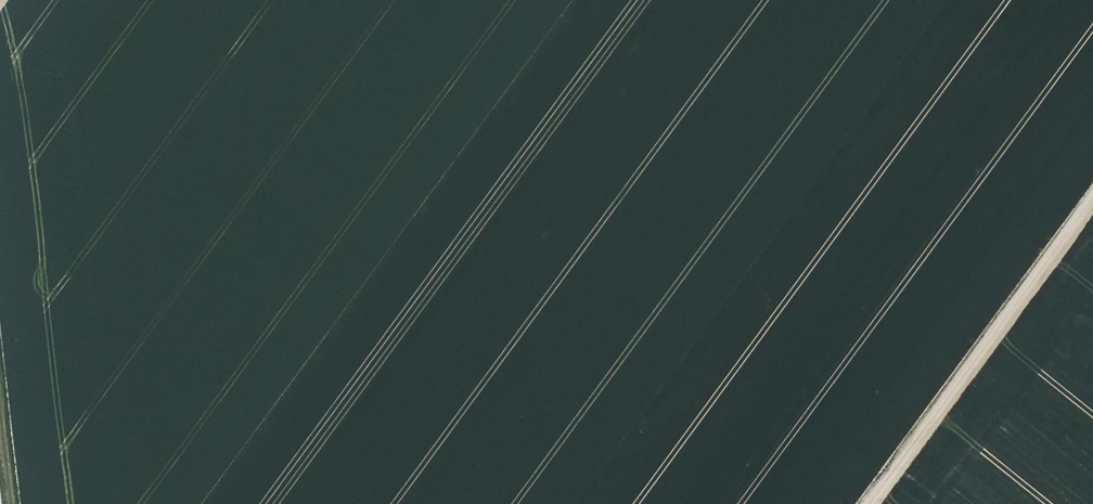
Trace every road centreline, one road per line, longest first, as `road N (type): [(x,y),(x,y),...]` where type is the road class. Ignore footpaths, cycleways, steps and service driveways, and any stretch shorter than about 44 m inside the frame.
road 1 (track): [(1092,202),(871,503)]

